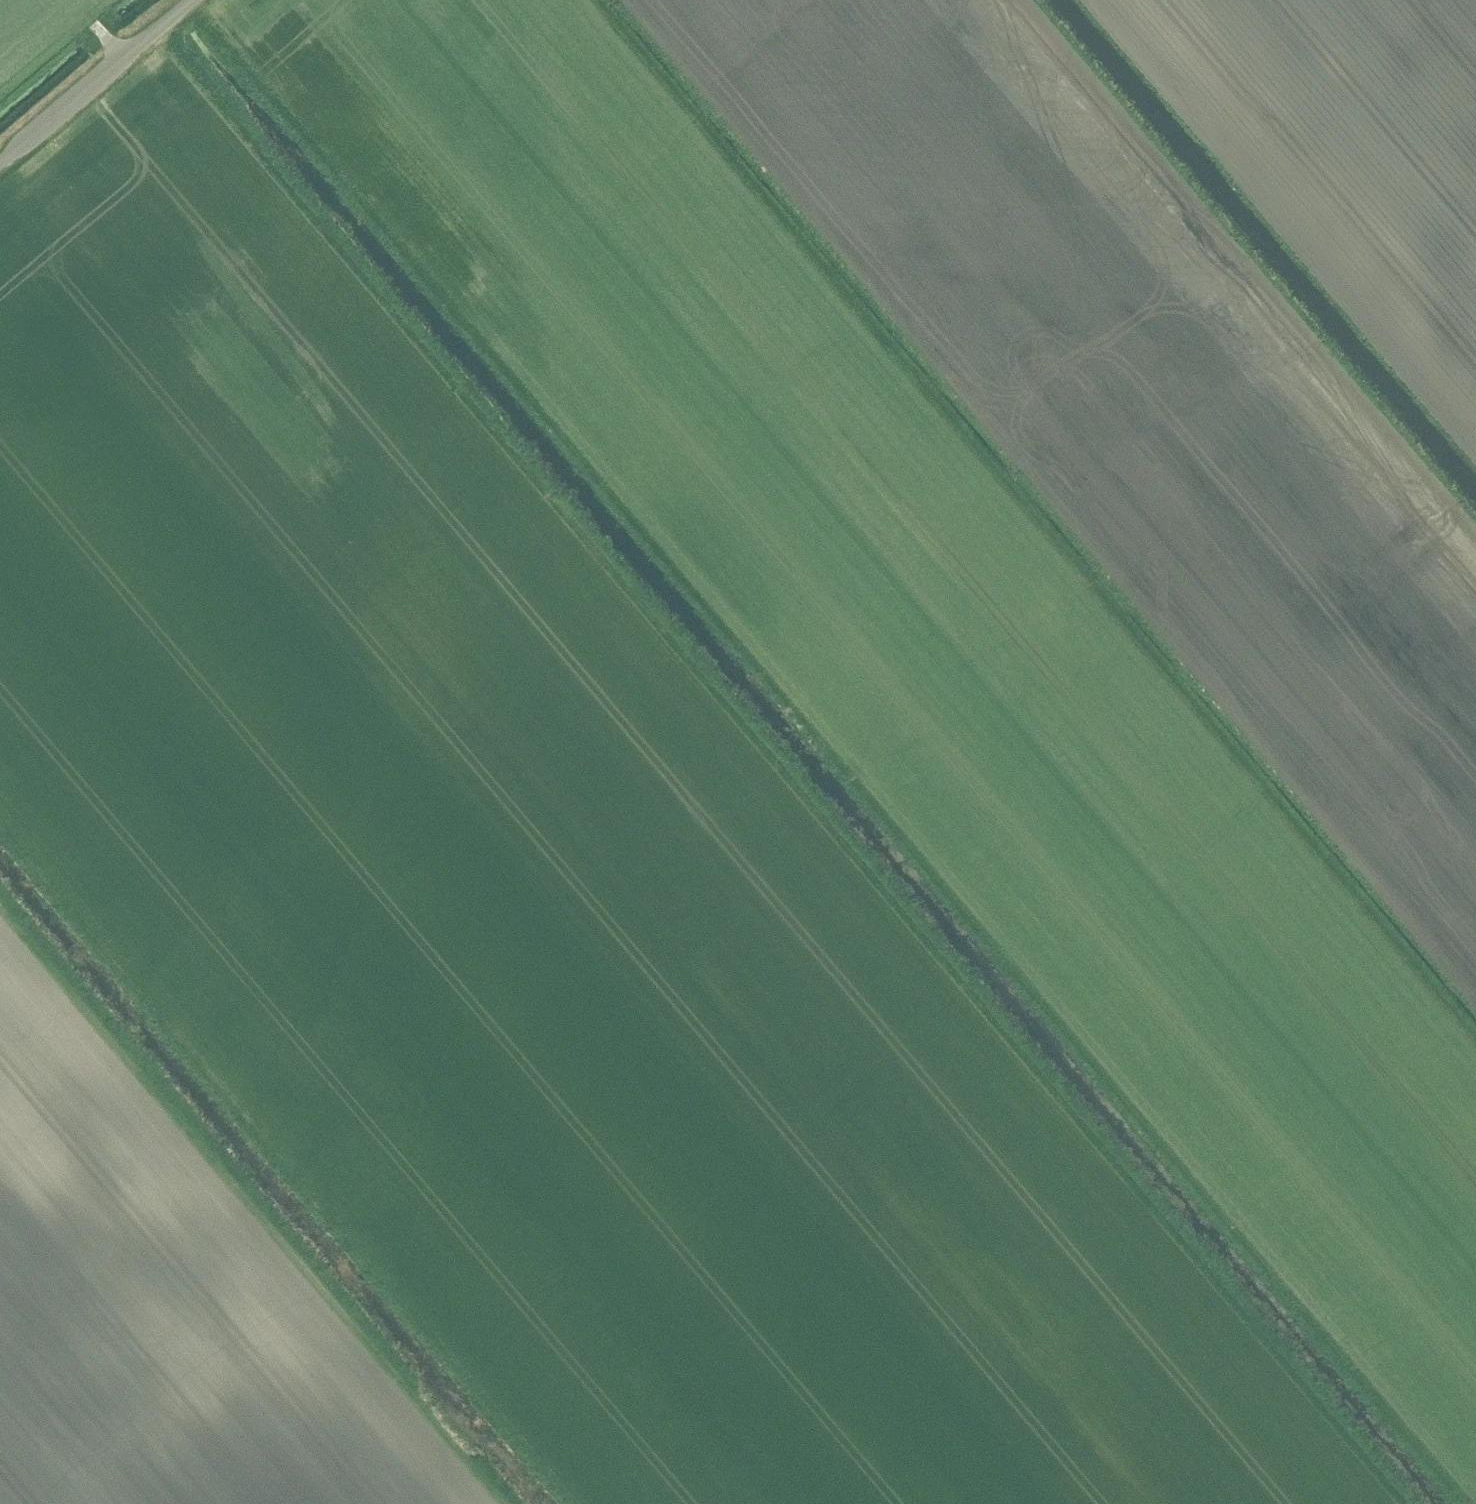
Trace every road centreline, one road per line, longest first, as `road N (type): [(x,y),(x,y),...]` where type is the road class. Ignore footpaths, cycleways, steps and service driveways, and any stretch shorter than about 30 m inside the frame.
road 1 (unclassified): [(0,159),(187,0)]

